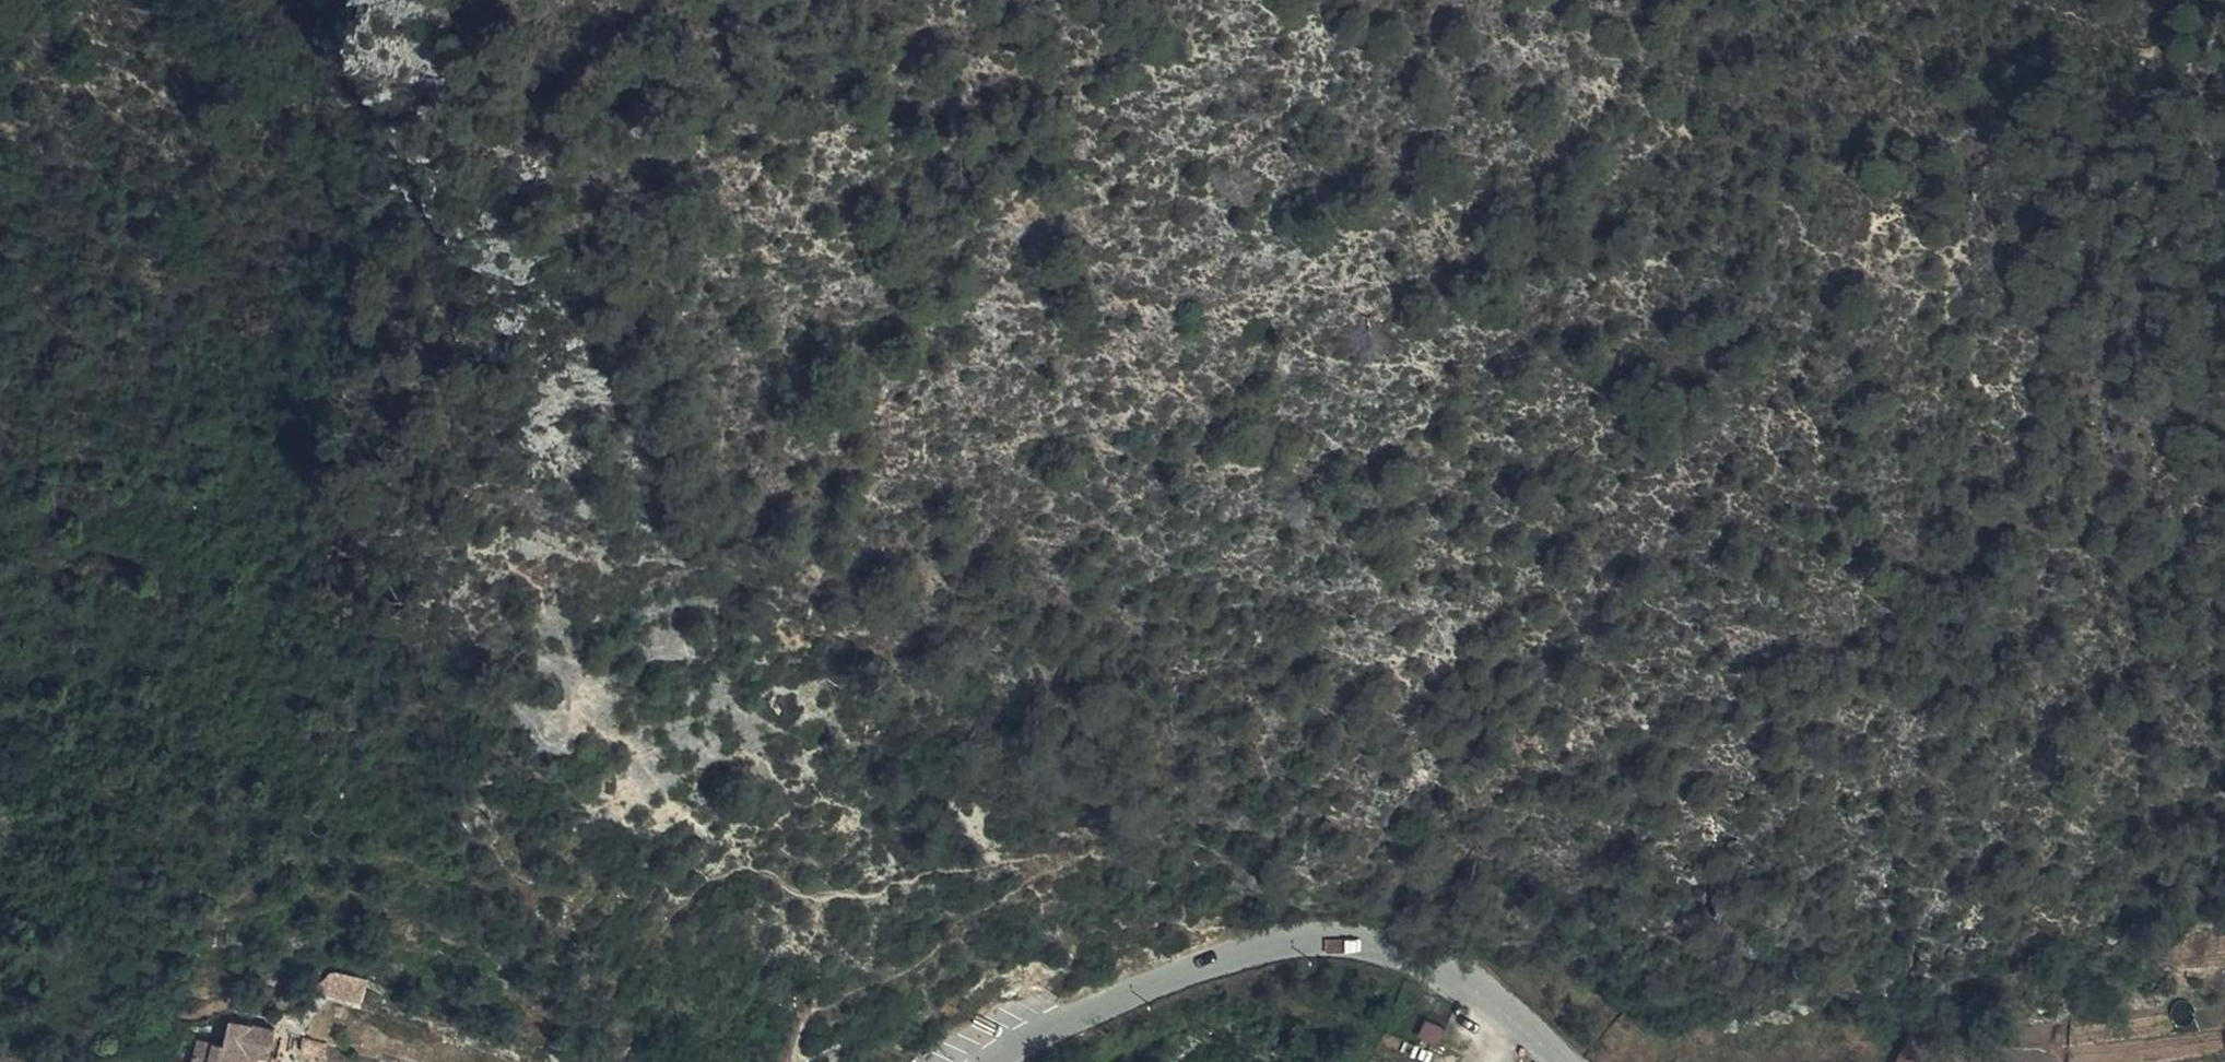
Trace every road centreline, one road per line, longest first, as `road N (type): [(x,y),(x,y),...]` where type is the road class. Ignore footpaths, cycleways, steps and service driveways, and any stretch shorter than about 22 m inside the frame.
road 1 (unclassified): [(993,1061),(1174,976),(1244,953),(1347,944),(1395,952),(1445,973),(1490,997),(1569,1061)]

